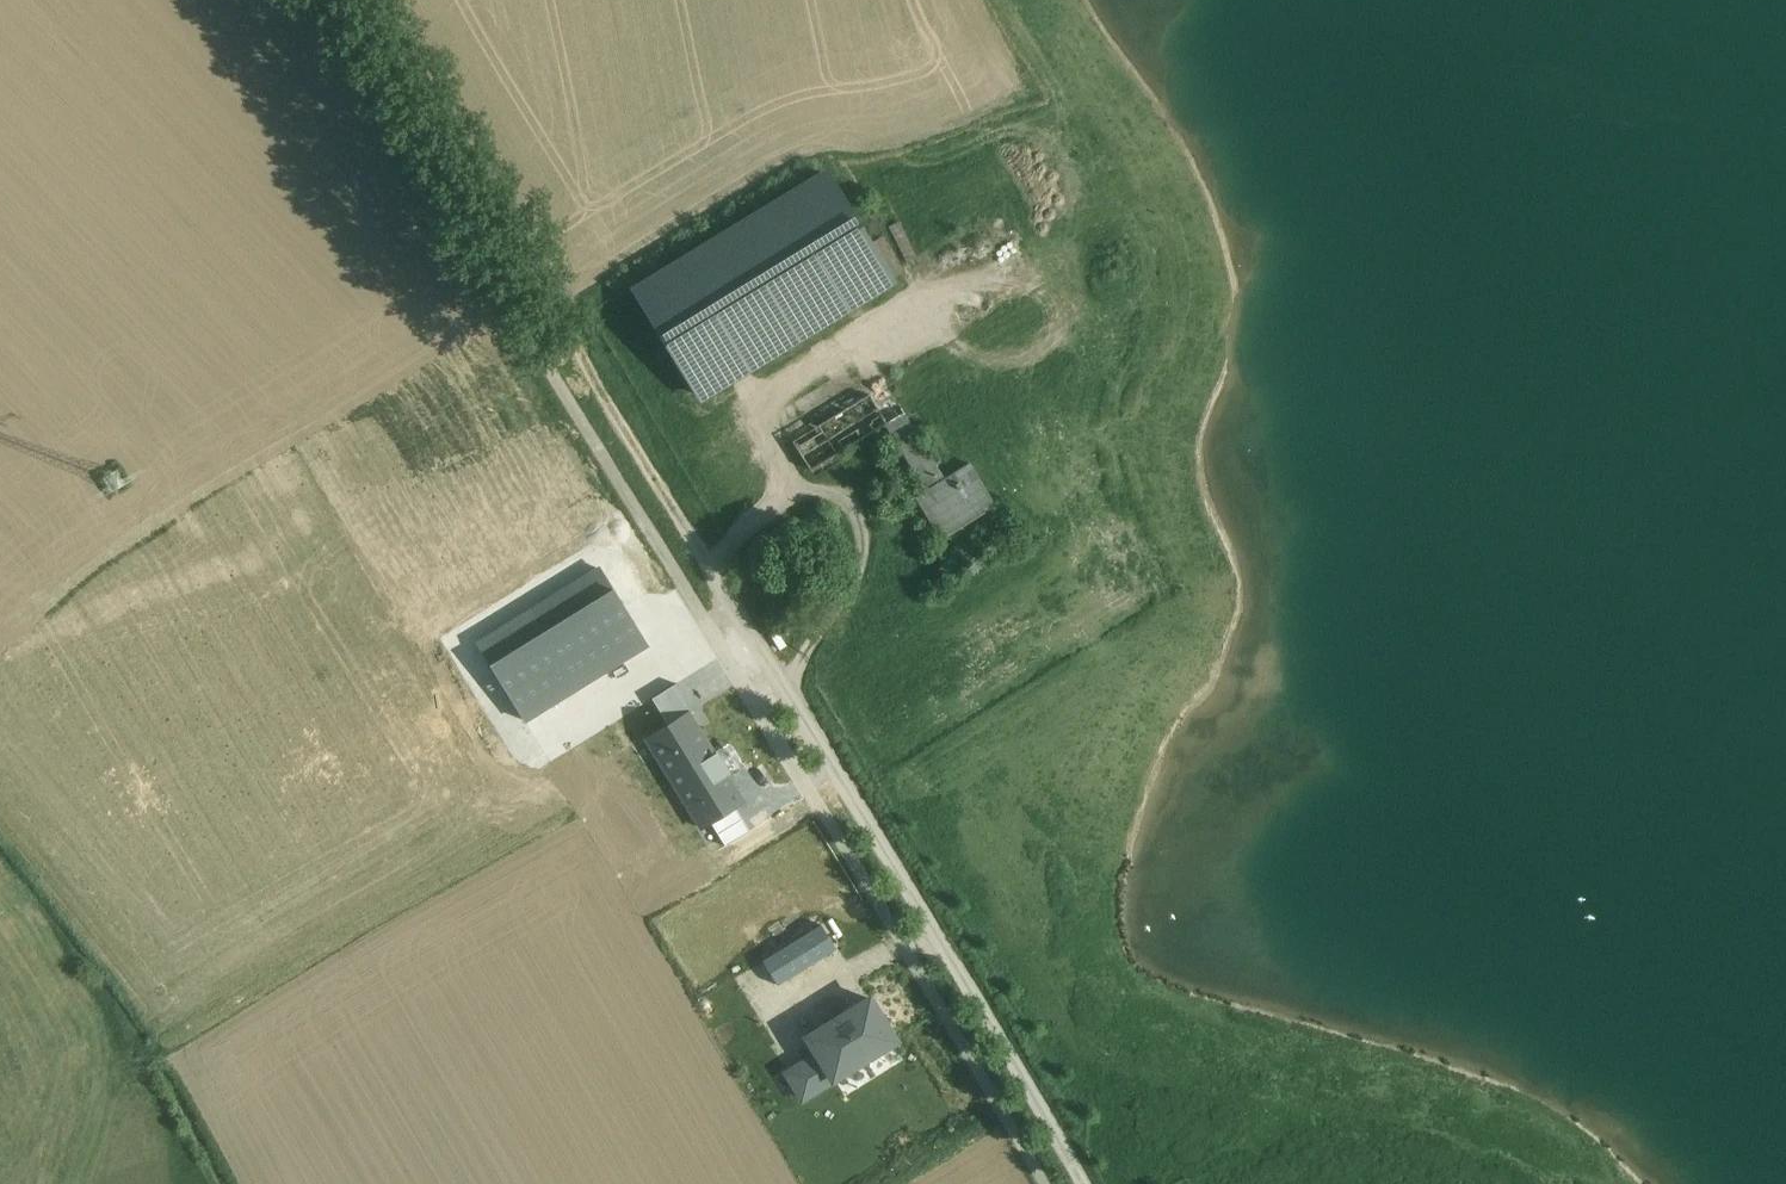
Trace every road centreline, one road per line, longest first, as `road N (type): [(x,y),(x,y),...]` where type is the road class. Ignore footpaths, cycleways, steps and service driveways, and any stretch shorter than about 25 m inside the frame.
road 1 (unclassified): [(666,491),(1085,1183)]
road 2 (track): [(1671,255),(1608,0)]

